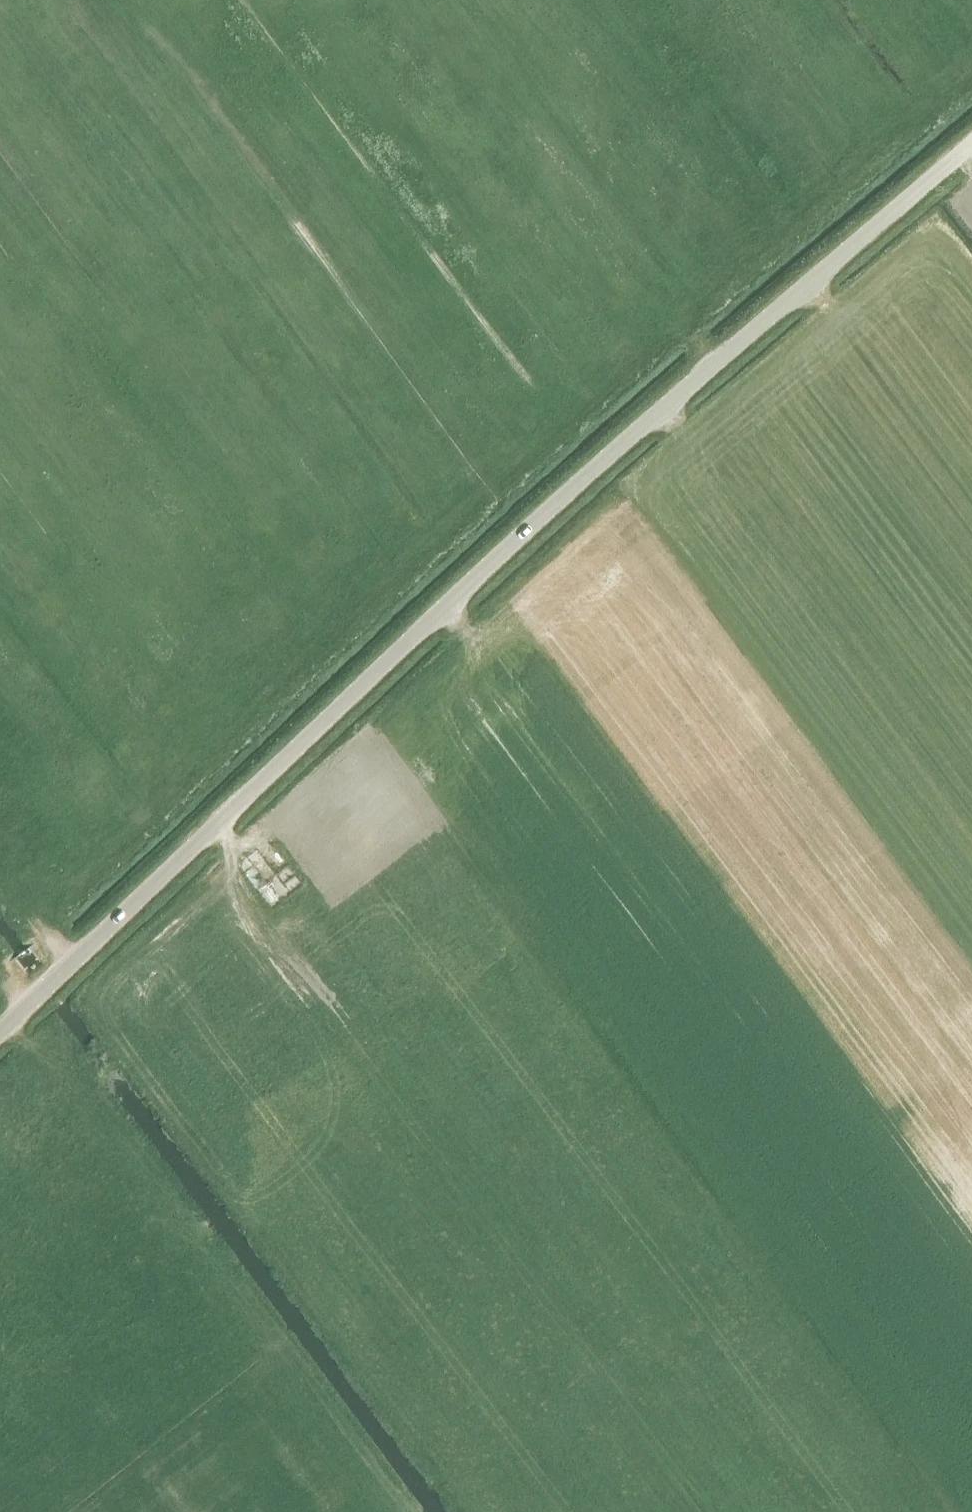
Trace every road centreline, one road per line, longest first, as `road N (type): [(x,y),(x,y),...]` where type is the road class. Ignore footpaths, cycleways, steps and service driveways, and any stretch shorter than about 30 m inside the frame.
road 1 (unclassified): [(0,1030),(544,515),(971,142)]

